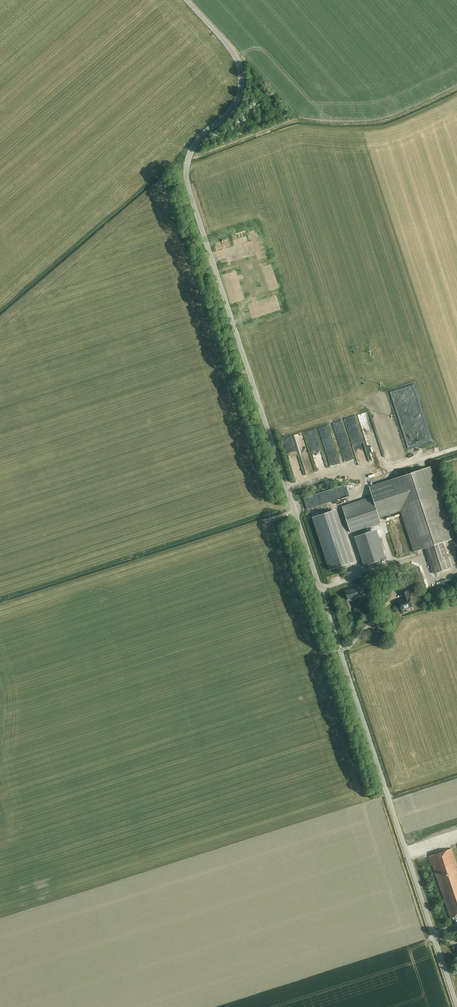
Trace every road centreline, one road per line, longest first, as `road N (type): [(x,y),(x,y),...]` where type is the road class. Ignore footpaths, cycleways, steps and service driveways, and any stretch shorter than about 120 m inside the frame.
road 1 (unclassified): [(456,1006),(187,185),(192,149),(237,102),(242,78),(229,47),(186,0)]

